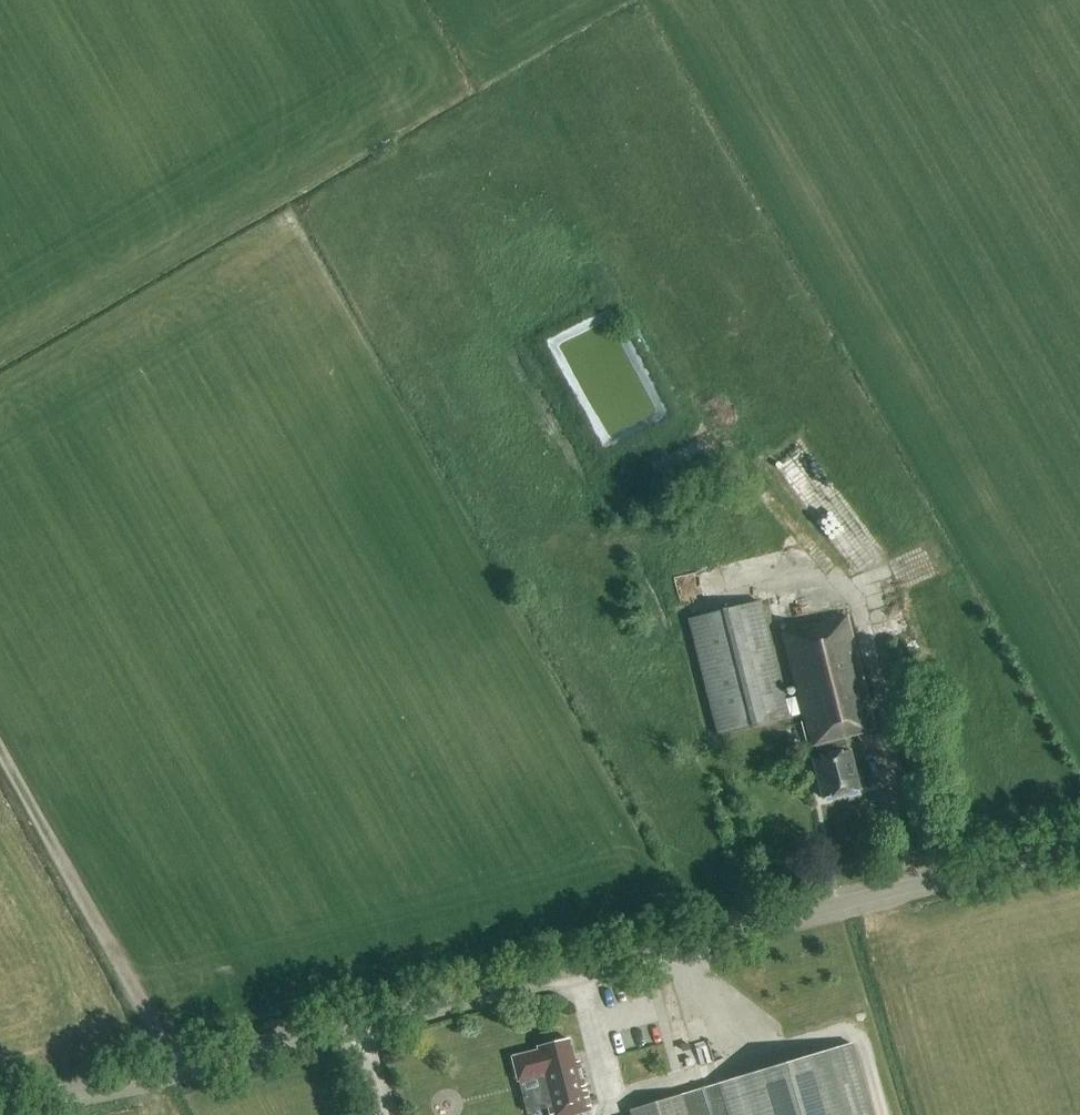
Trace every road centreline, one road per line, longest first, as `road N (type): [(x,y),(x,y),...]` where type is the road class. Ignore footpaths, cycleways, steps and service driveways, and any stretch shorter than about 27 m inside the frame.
road 1 (unclassified): [(0,1113),(1079,845)]

